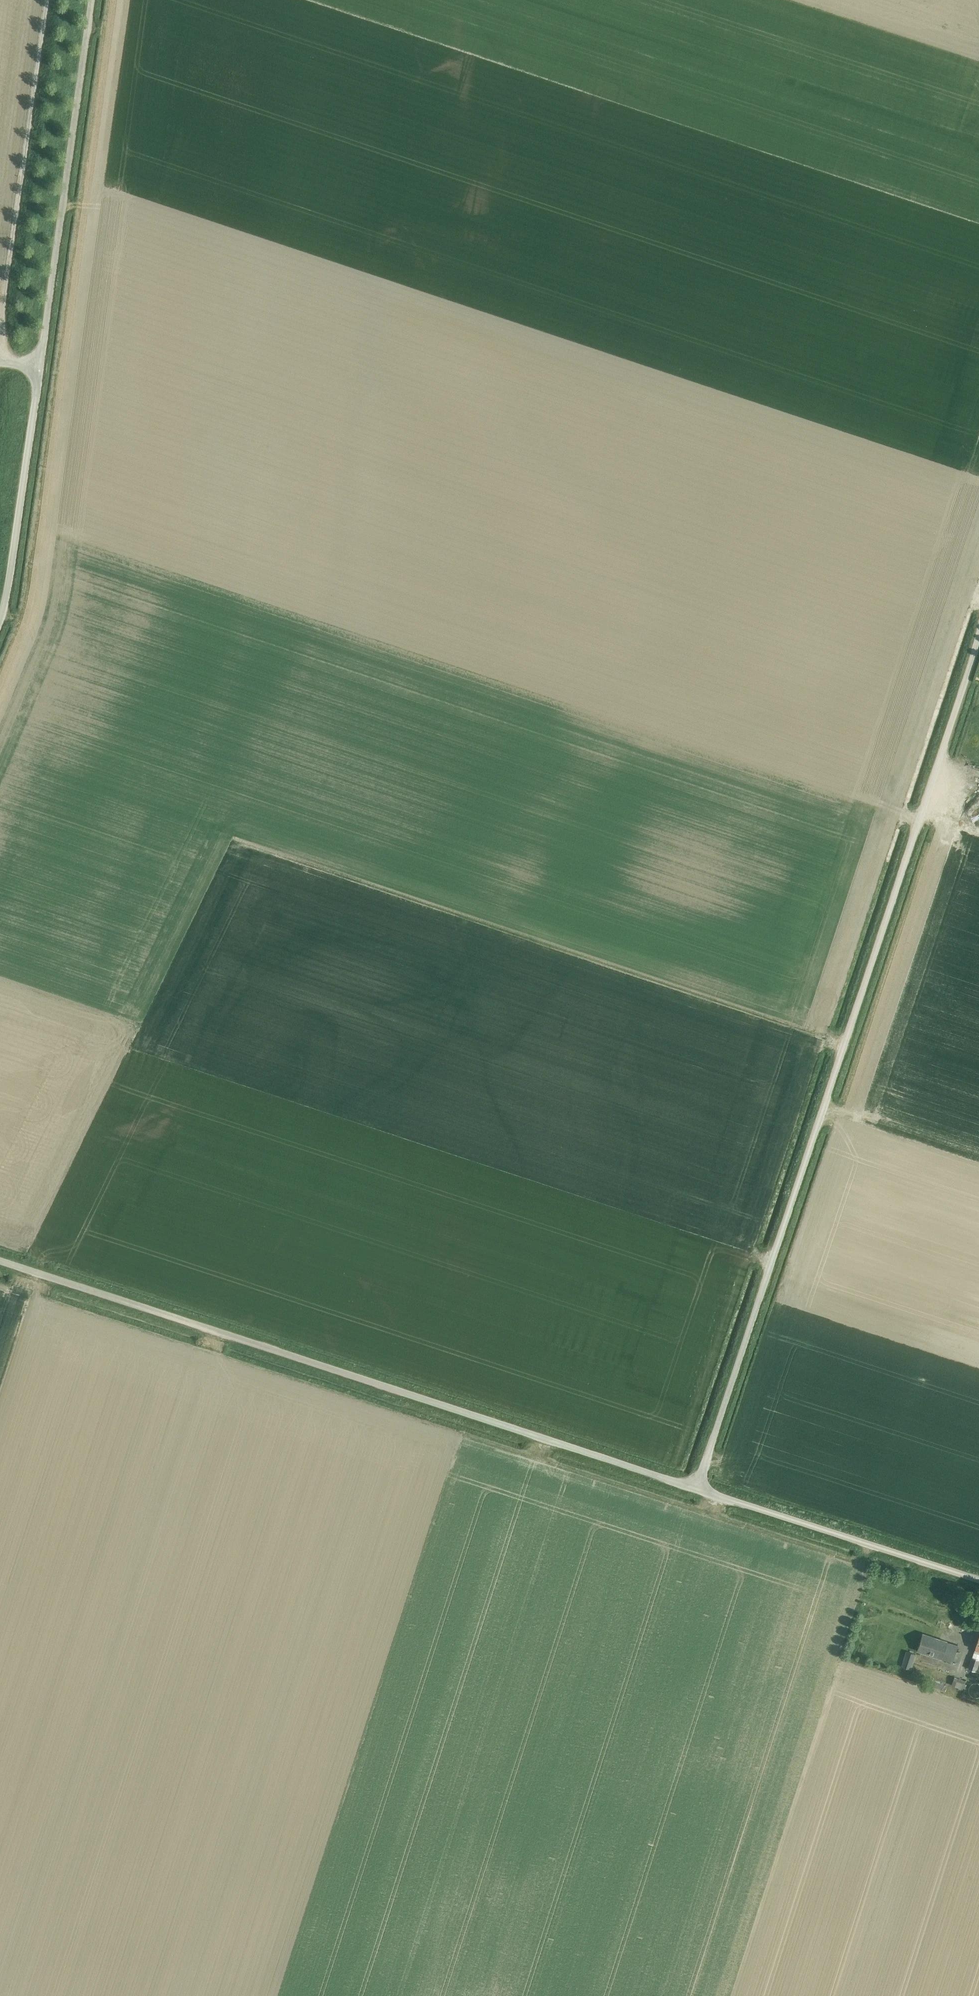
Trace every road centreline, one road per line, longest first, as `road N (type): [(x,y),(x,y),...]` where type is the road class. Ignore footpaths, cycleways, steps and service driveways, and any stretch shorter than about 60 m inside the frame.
road 1 (unclassified): [(698,1488),(978,640)]
road 2 (unclassified): [(698,1488),(0,1259)]
road 3 (unclassified): [(39,363),(91,0)]
road 4 (track): [(47,0),(4,297),(5,361)]
road 5 (unclassified): [(978,1579),(698,1488)]
road 6 (unclassified): [(0,624),(39,363)]

